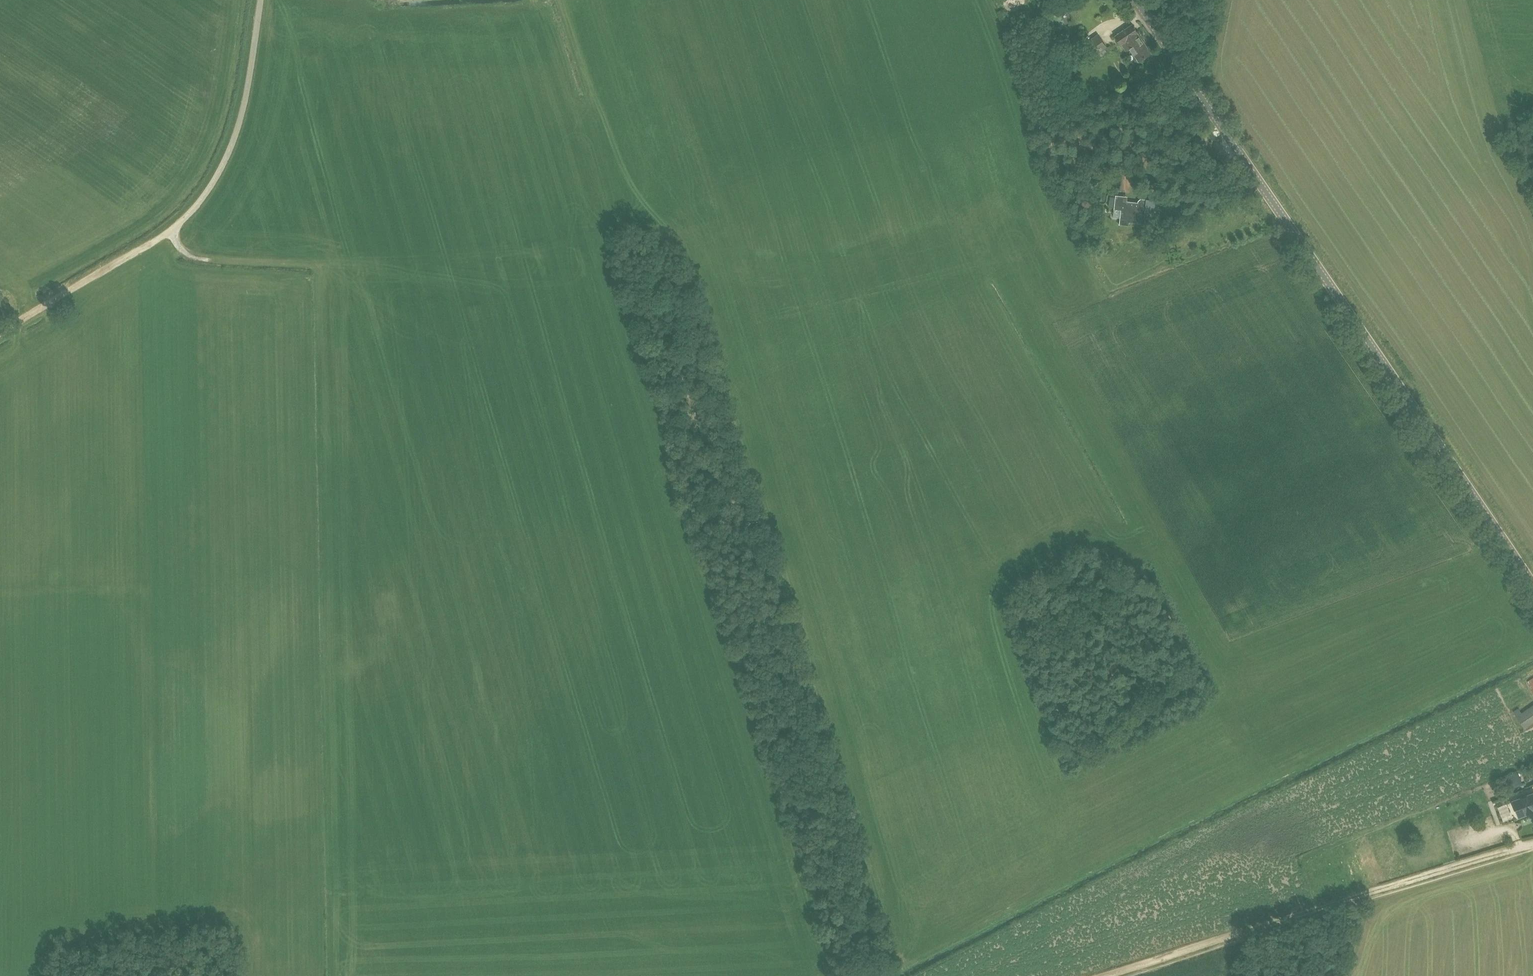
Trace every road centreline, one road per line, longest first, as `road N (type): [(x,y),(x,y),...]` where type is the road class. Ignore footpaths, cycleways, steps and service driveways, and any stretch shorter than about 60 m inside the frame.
road 1 (tertiary): [(1532,584),(1136,0)]
road 2 (track): [(1532,845),(1106,975)]
road 3 (unclassified): [(154,242),(193,209),(228,156),(261,0)]
road 4 (track): [(0,332),(154,242)]

